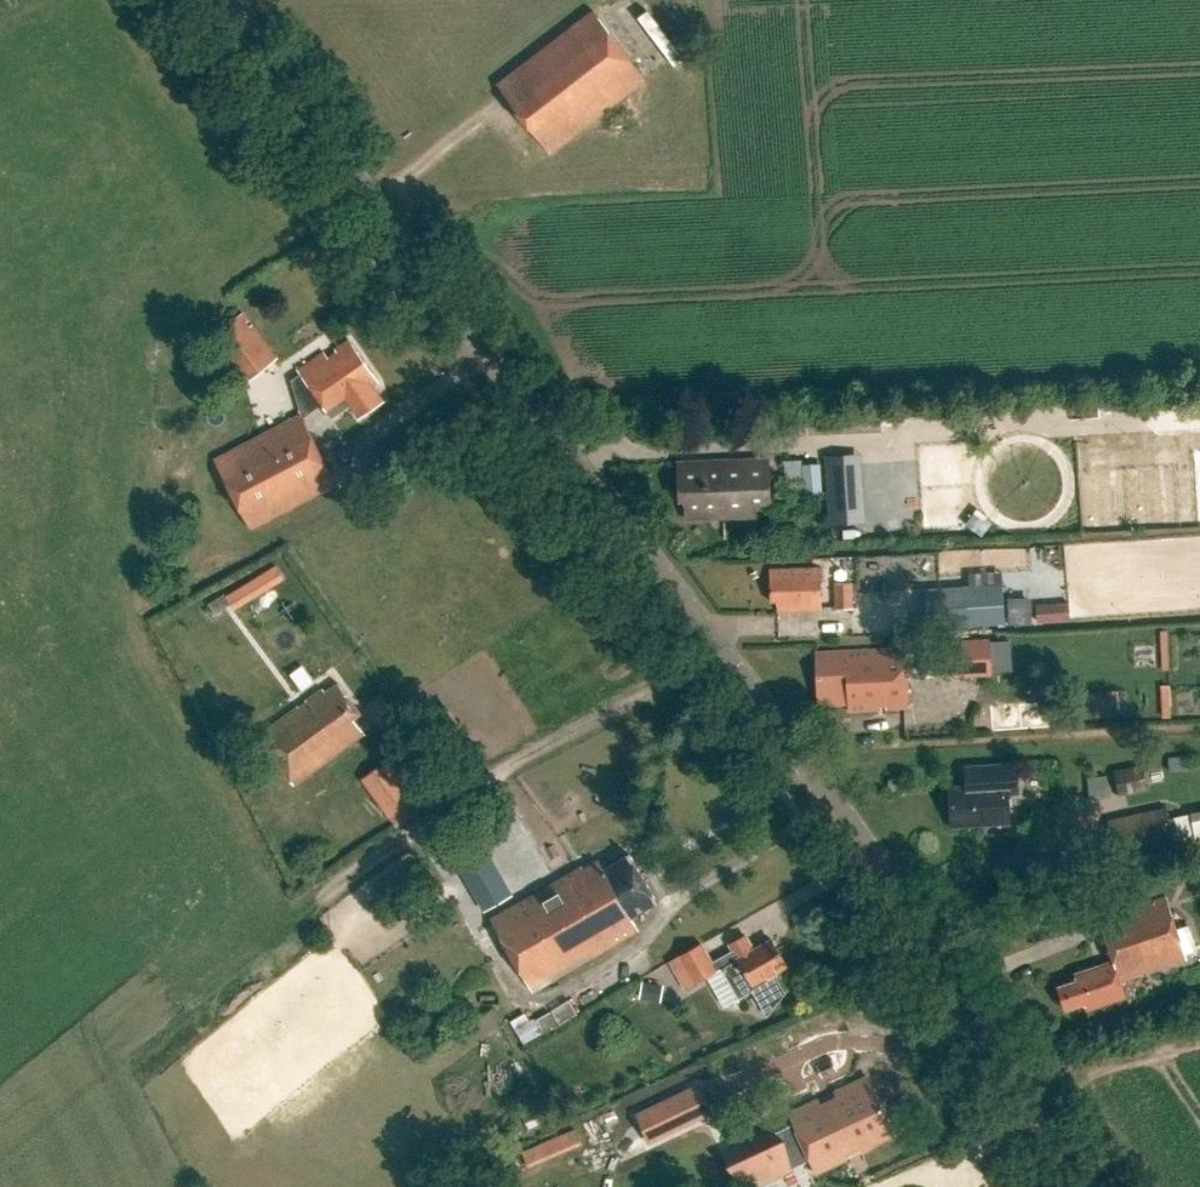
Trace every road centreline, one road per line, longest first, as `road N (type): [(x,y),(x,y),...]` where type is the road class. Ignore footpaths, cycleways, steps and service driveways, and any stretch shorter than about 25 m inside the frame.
road 1 (tertiary): [(1096,1186),(872,860),(579,485),(225,0)]

